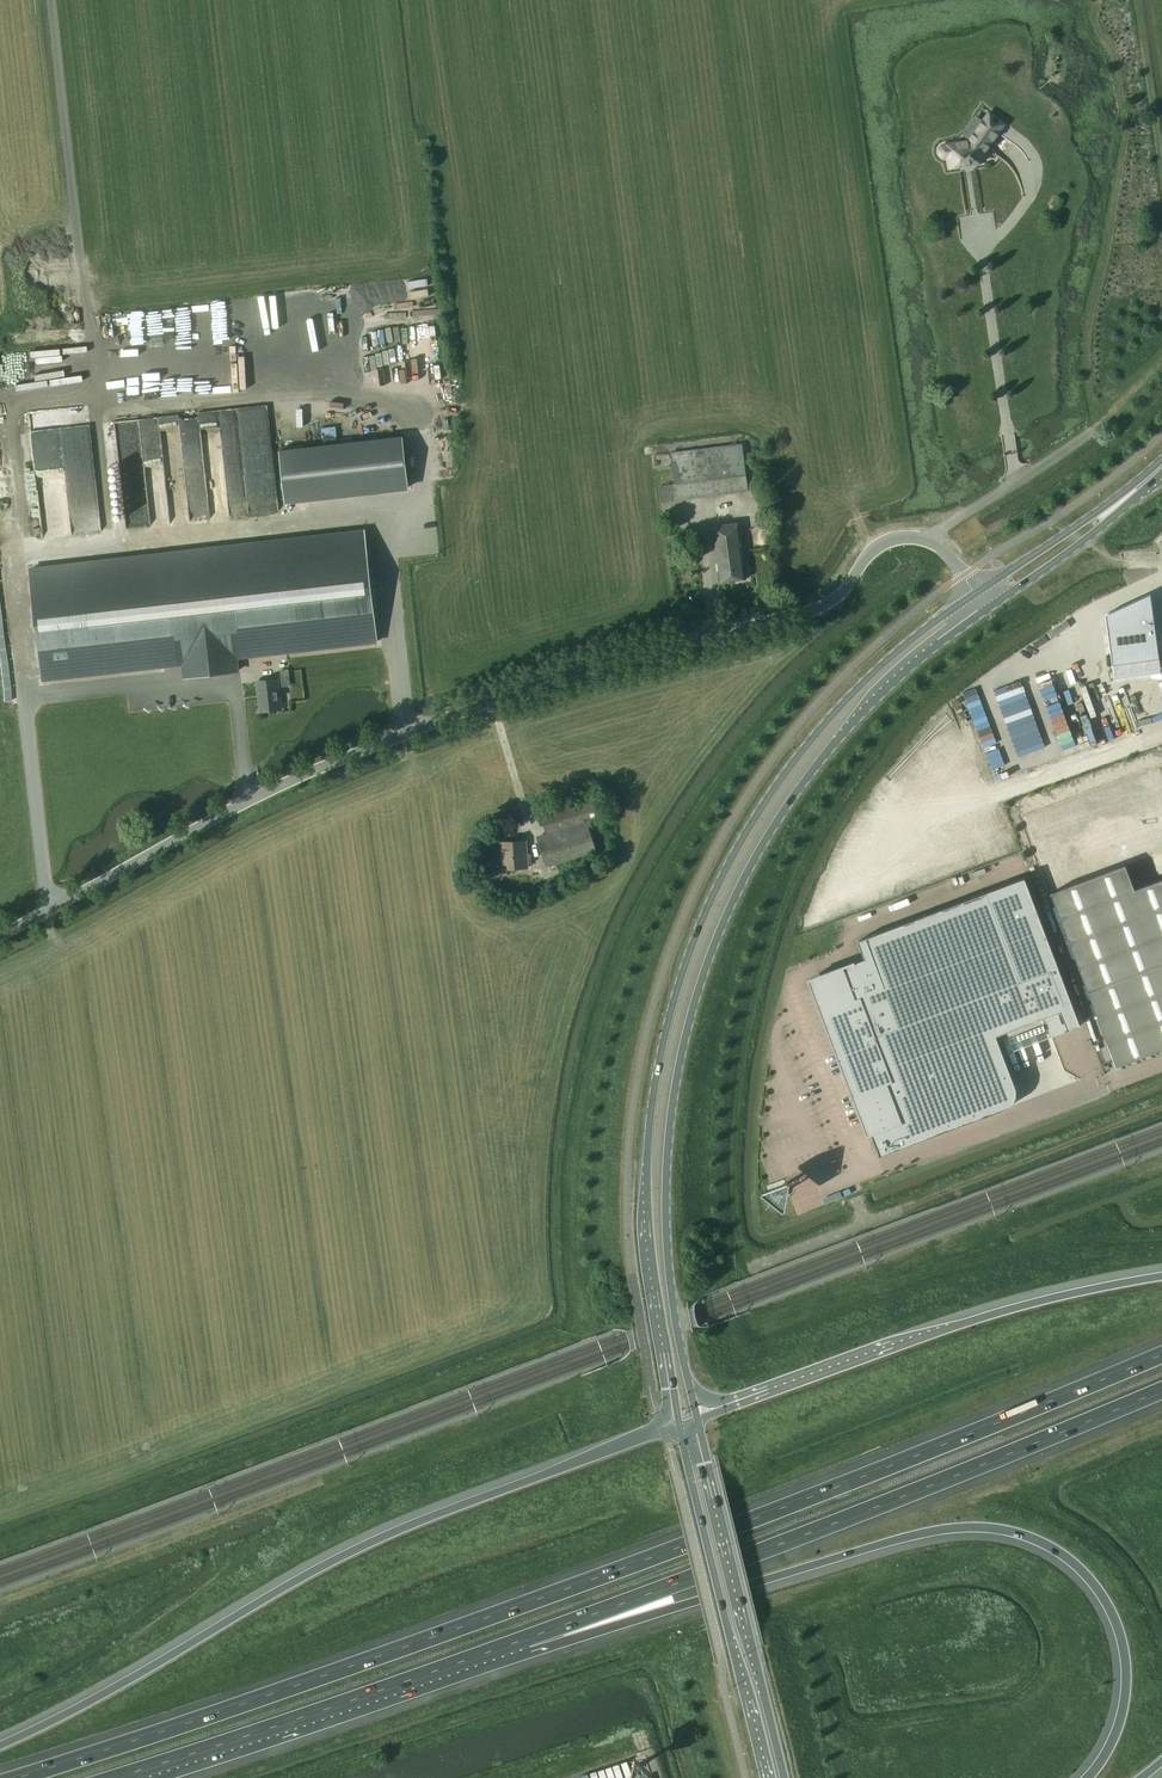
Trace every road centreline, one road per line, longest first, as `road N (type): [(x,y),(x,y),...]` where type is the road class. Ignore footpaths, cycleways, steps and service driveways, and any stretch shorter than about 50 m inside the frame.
road 1 (motorway): [(1161,1354),(507,1612),(14,1777)]
road 2 (unclassified): [(976,593),(933,544),(889,540),(819,607),(413,736),(0,945)]
road 3 (primary): [(976,593),(863,683),(798,755),(743,837),(700,924),(669,1016),(644,1206),(654,1321),(676,1422)]
road 4 (primary): [(695,1415),(673,1313),(665,1205),(671,1113),(689,1020),(720,930),(762,844),(815,766),(875,698),(987,609)]
road 5 (motorway): [(524,1639),(655,1615),(908,1538),(1019,1533),(1079,1570),(1105,1600),(1119,1640),(1123,1715),(1088,1777)]
road 6 (motorway): [(676,1422),(357,1547),(0,1745)]
road 7 (motorway): [(524,1639),(1161,1389)]
road 8 (motorway): [(1161,1275),(1004,1310),(695,1415)]
road 9 (motorway): [(112,1777),(524,1639)]
road 10 (primary): [(784,1777),(695,1415)]
road 11 (primary): [(676,1422),(764,1777)]
road 12 (primary): [(987,609),(1057,562),(1126,498)]
road 13 (primary): [(1126,498),(976,593)]

